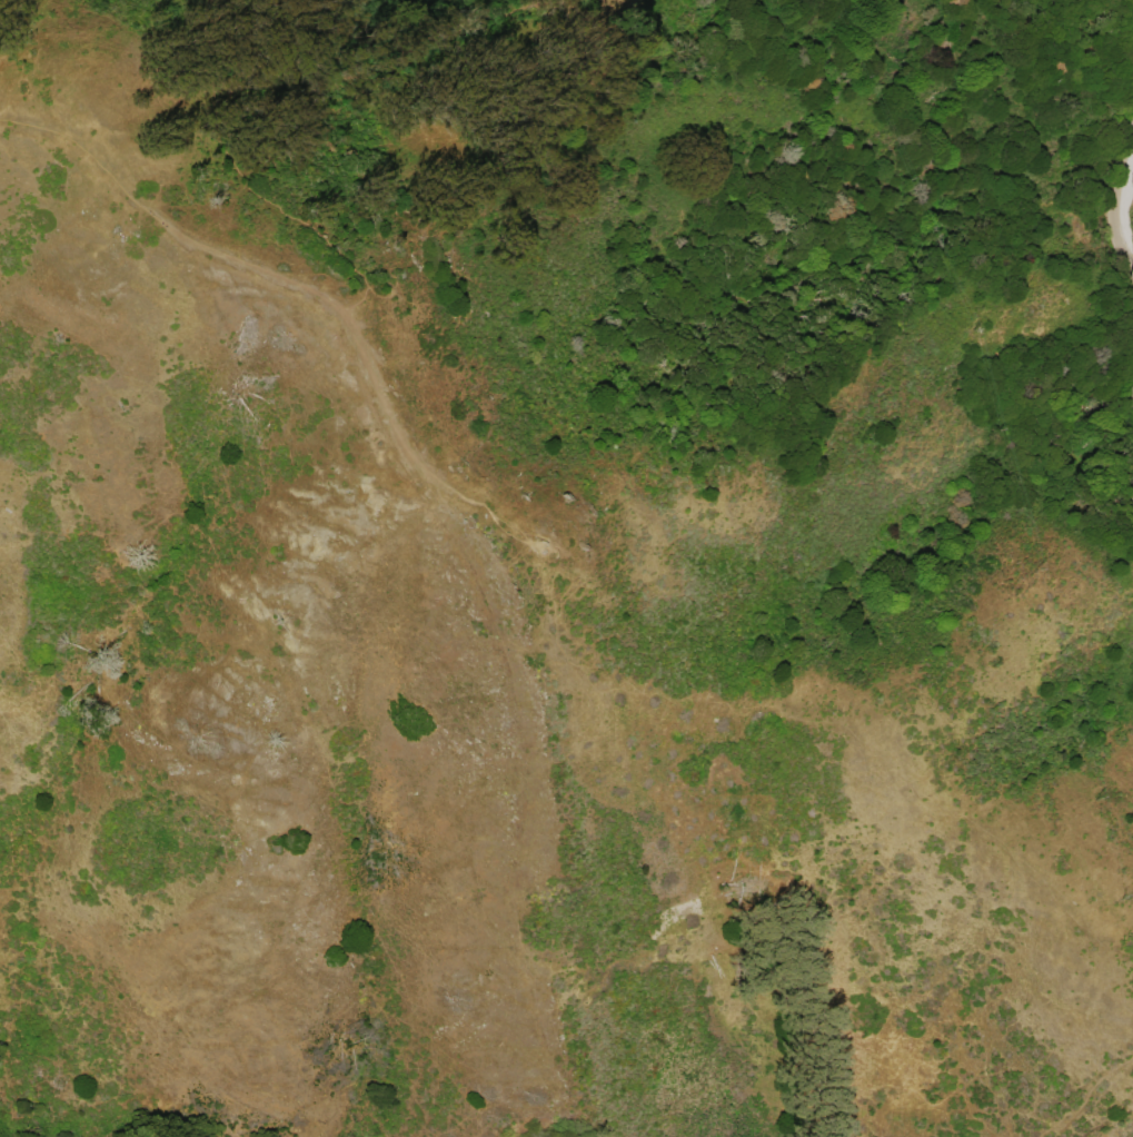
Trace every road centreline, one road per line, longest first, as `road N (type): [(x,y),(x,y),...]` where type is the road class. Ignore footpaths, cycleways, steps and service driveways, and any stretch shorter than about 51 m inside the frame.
road 1 (residential): [(1132,132),(1116,209),(1132,266)]

